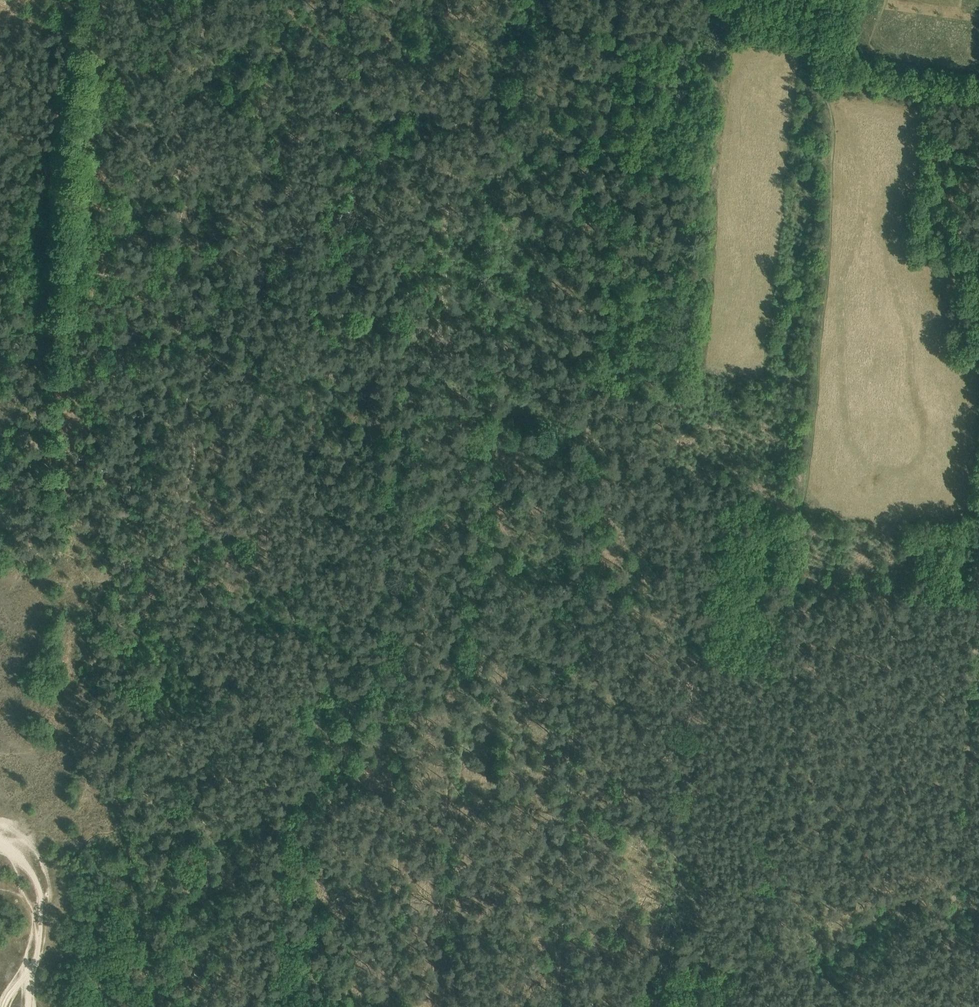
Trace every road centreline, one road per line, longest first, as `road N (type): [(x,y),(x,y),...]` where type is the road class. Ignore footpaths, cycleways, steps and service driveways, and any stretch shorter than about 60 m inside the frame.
road 1 (track): [(794,607),(830,243),(834,134),(823,96),(820,0)]
road 2 (track): [(580,524),(547,1006)]

